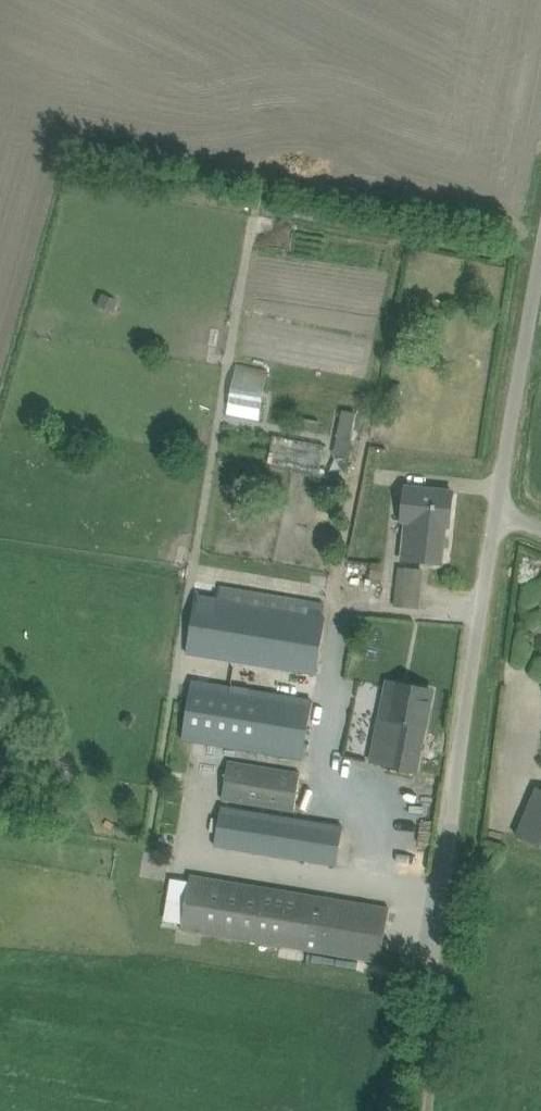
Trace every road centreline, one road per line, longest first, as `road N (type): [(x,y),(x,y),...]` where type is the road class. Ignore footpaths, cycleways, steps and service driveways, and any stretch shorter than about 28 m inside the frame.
road 1 (unclassified): [(435,947),(499,511)]
road 2 (unclassified): [(499,511),(540,259)]
road 3 (track): [(435,947),(437,1017),(424,1110)]

